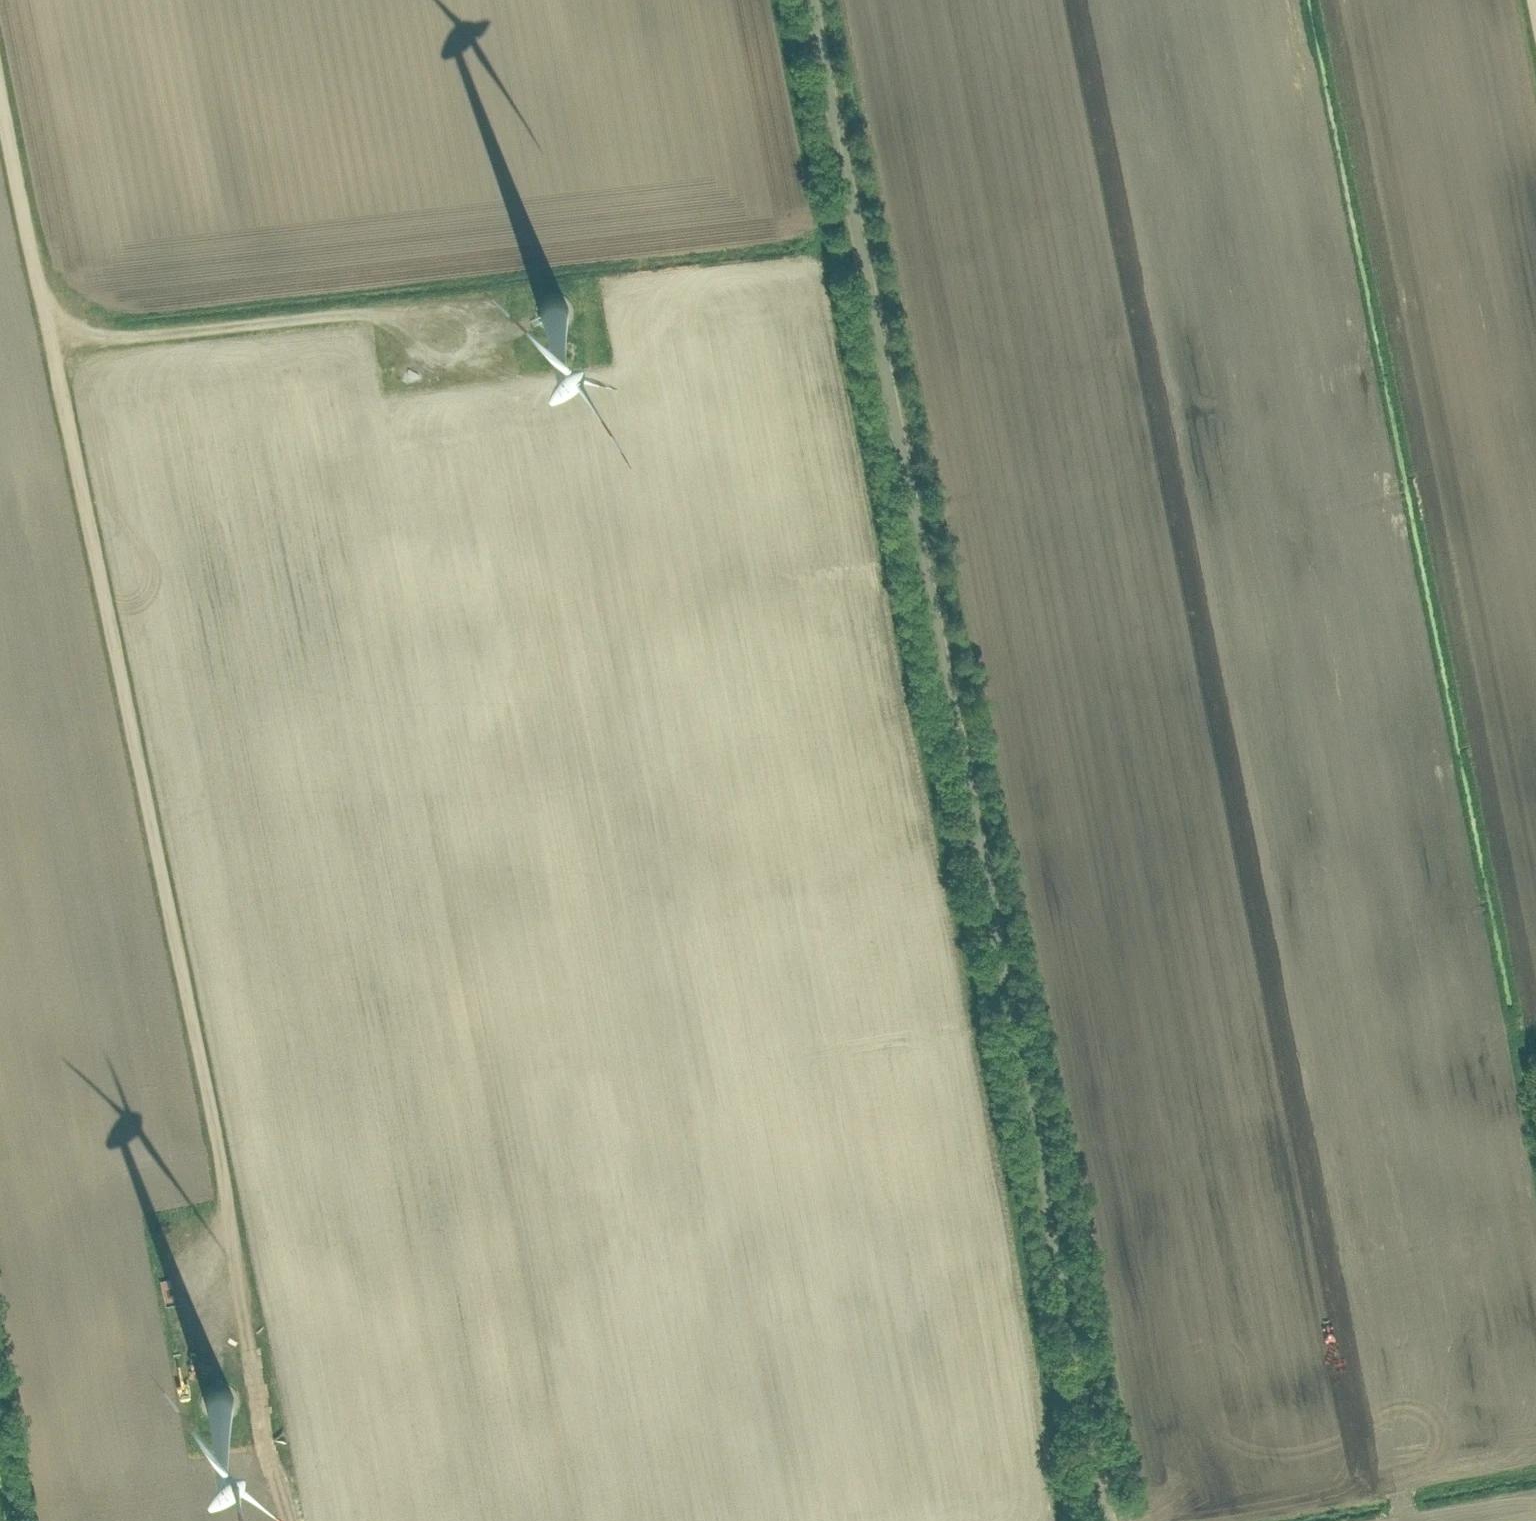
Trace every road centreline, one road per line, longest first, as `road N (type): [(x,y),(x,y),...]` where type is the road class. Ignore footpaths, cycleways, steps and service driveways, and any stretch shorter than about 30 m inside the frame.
road 1 (unclassified): [(1123,1520),(816,0)]
road 2 (track): [(0,71),(232,1198),(205,1307)]
road 3 (track): [(460,334),(365,313),(56,346)]

